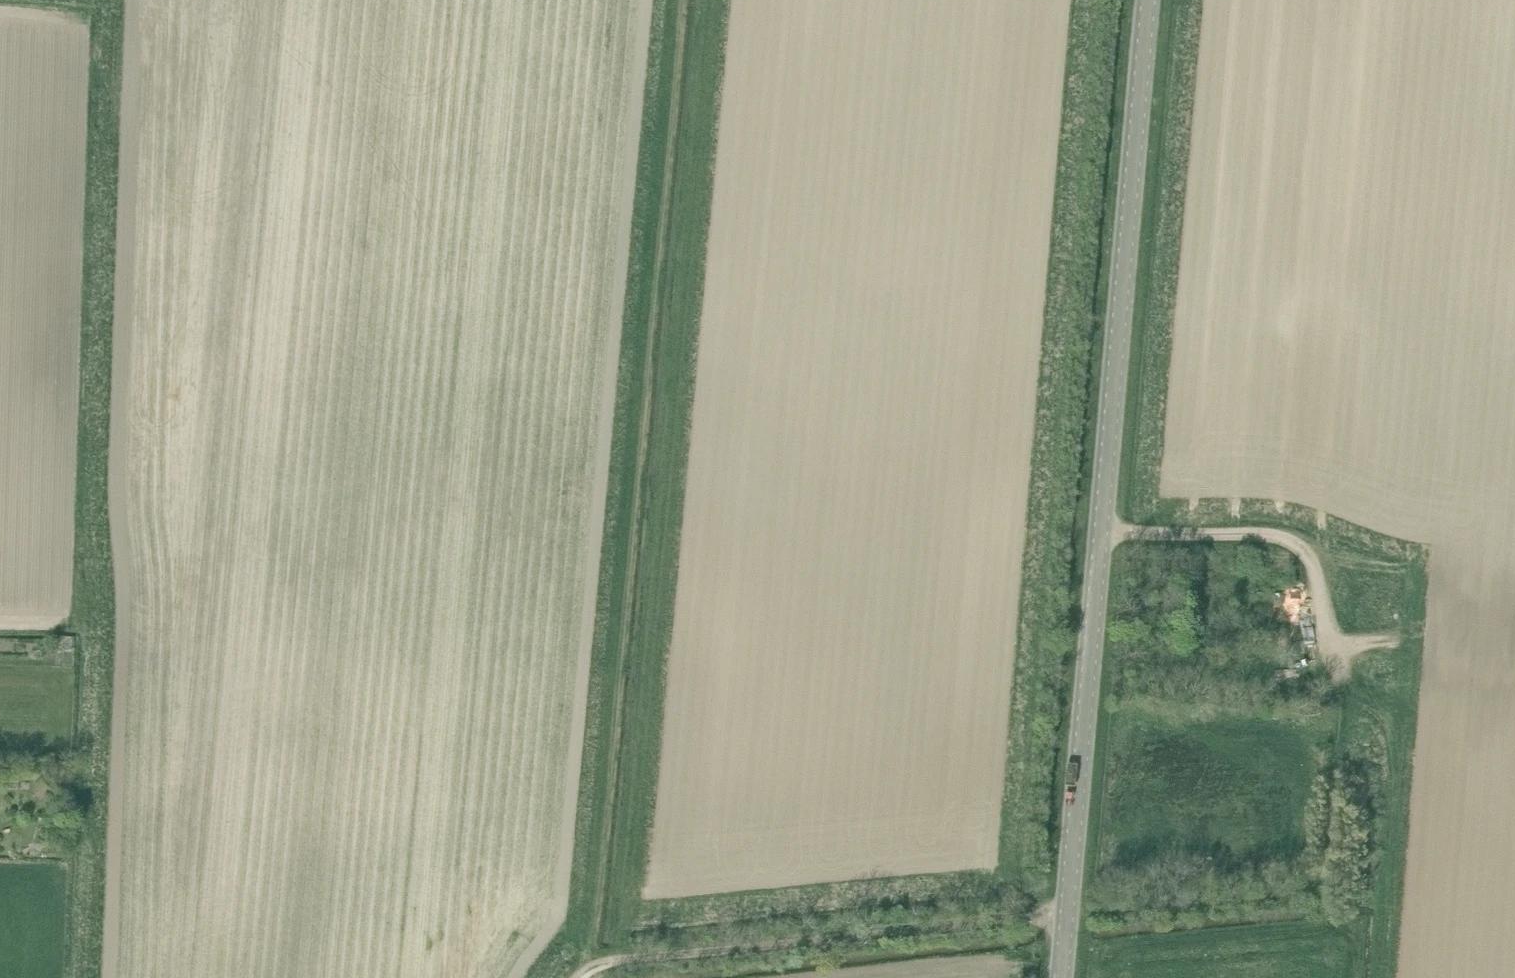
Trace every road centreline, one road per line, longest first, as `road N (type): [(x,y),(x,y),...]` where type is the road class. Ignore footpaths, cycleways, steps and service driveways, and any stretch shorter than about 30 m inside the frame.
road 1 (tertiary): [(1066,916),(1147,0)]
road 2 (track): [(1066,916),(1315,890),(1337,647),(1315,565),(1299,543),(1100,531)]
road 3 (unclassified): [(579,977),(614,962),(1066,916)]

